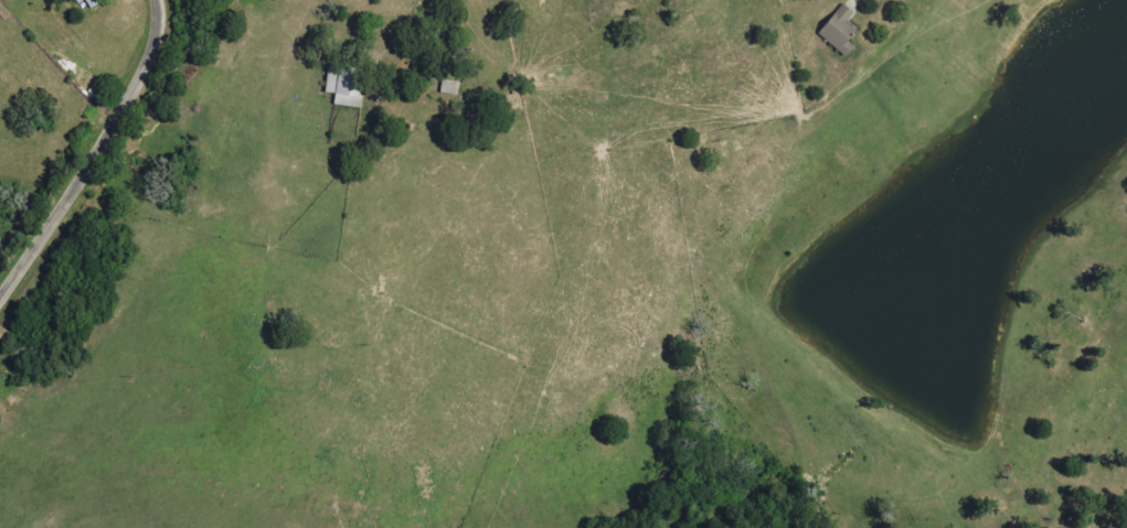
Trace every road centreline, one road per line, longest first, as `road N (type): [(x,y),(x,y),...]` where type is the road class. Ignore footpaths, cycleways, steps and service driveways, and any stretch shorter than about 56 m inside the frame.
road 1 (residential): [(0,314),(142,86),(163,29),(163,0)]
road 2 (residential): [(331,0),(267,123),(219,252),(240,323)]

